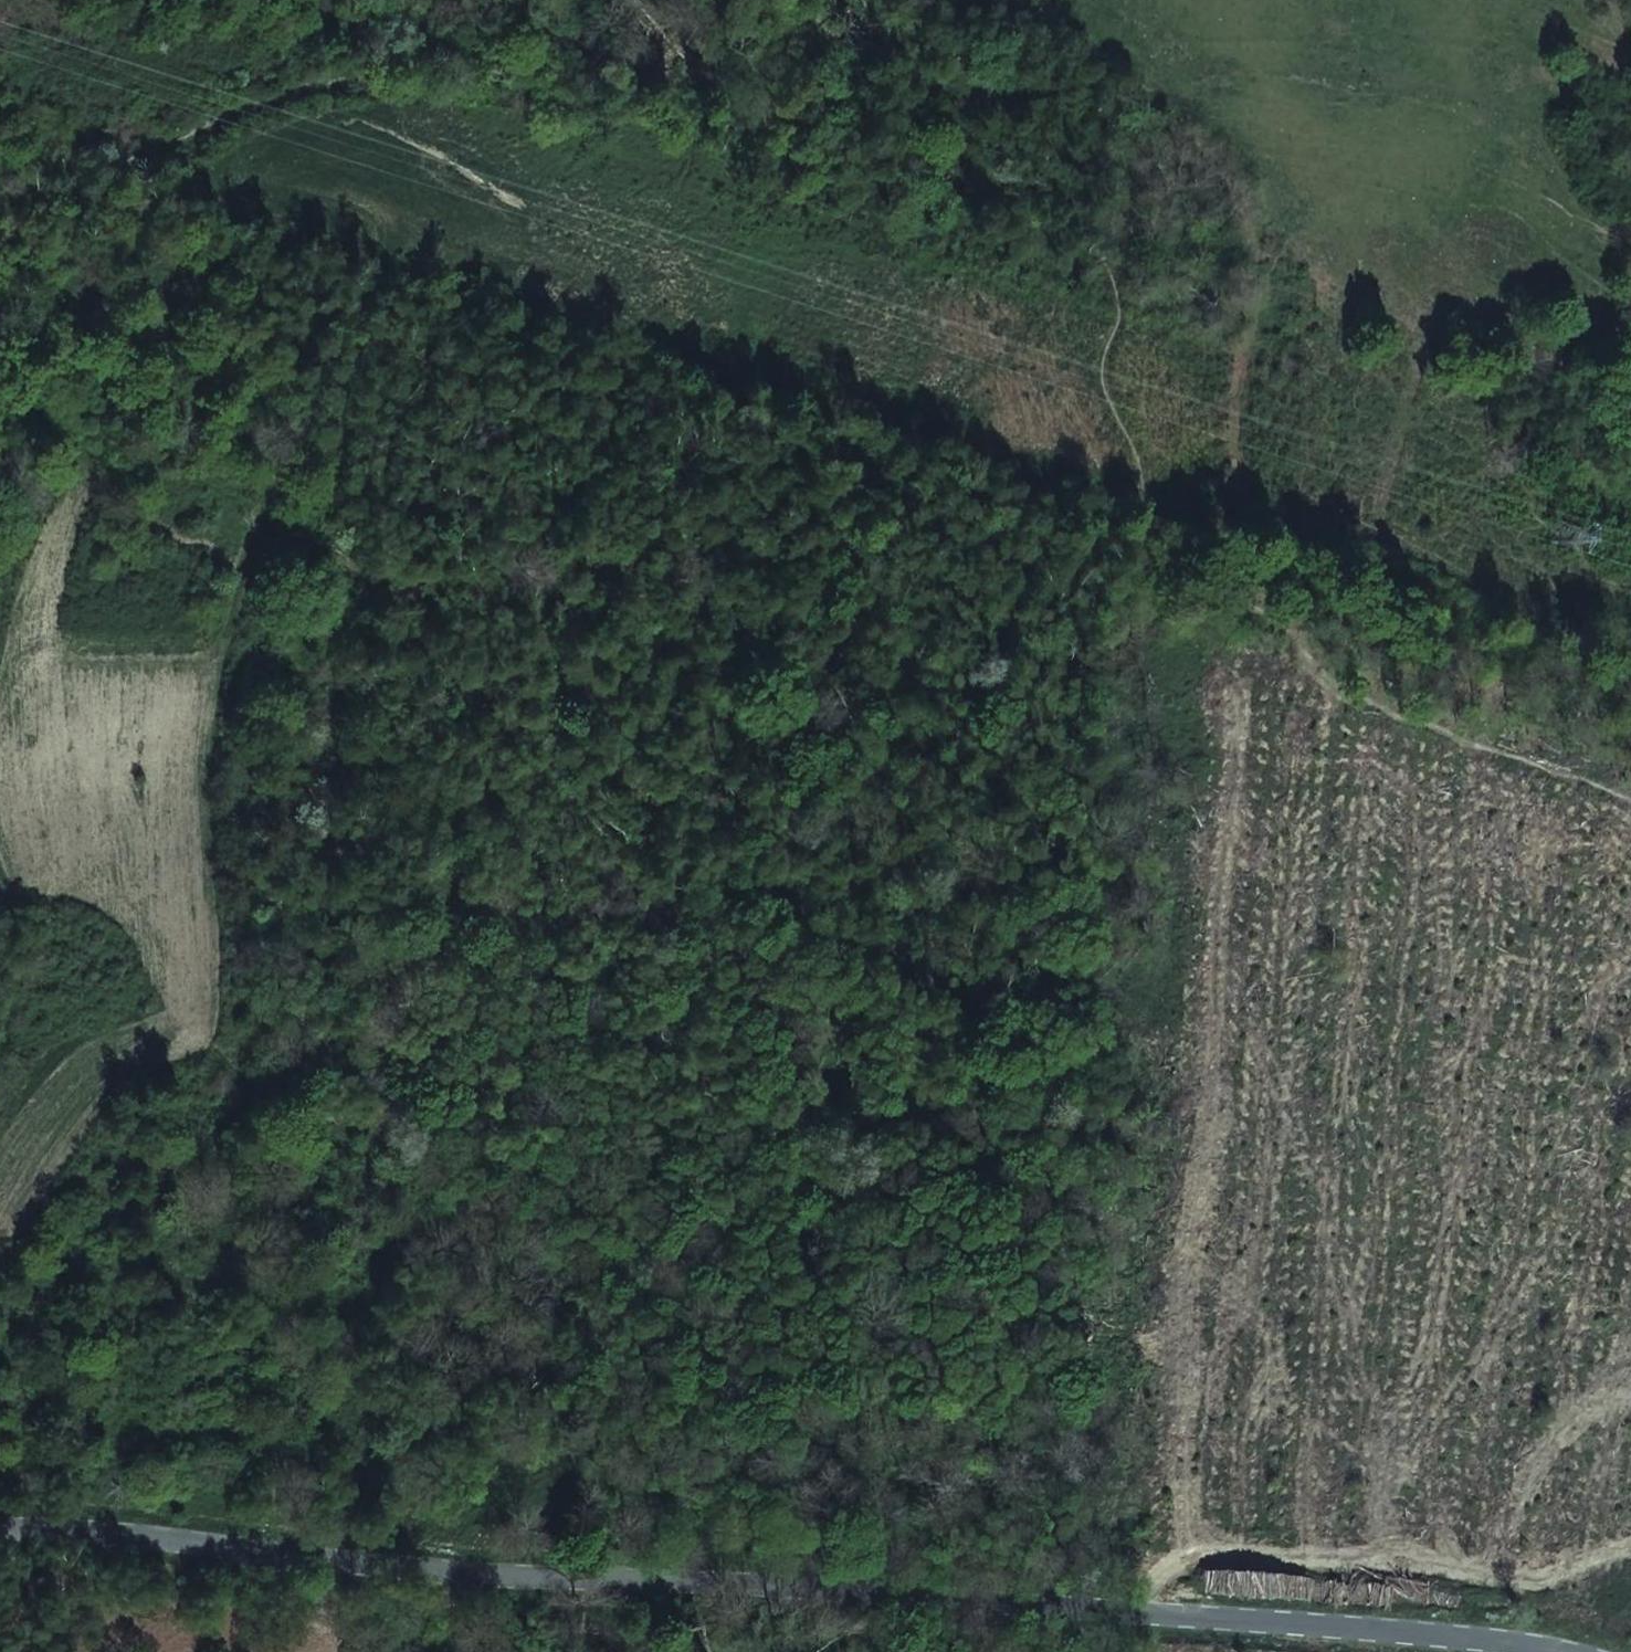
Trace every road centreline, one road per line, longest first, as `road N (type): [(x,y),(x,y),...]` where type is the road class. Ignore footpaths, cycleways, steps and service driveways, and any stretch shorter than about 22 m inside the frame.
road 1 (unclassified): [(0,1537),(144,1535),(501,1576),(792,1586),(1456,1636),(1566,1651)]
road 2 (track): [(739,0),(670,68),(599,70),(534,44),(306,86),(63,194),(0,239)]

